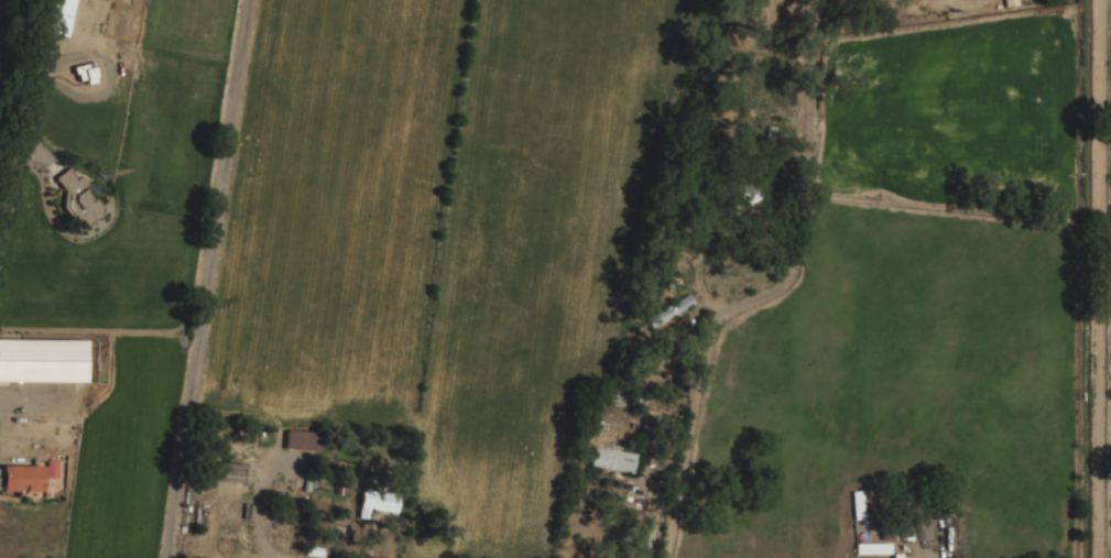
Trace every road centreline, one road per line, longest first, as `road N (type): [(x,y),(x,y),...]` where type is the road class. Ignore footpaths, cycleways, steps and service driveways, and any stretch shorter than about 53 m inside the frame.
road 1 (residential): [(796,0),(778,557)]
road 2 (residential): [(1096,557),(1103,0)]

